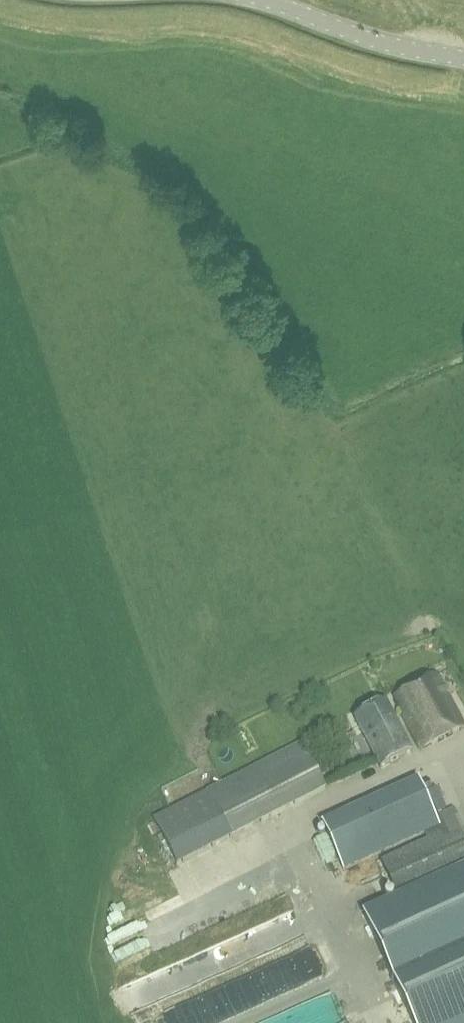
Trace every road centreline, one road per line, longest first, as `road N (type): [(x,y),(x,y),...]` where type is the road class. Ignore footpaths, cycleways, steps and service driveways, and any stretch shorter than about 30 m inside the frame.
road 1 (tertiary): [(463,59),(356,42),(232,2),(77,8),(38,0)]

